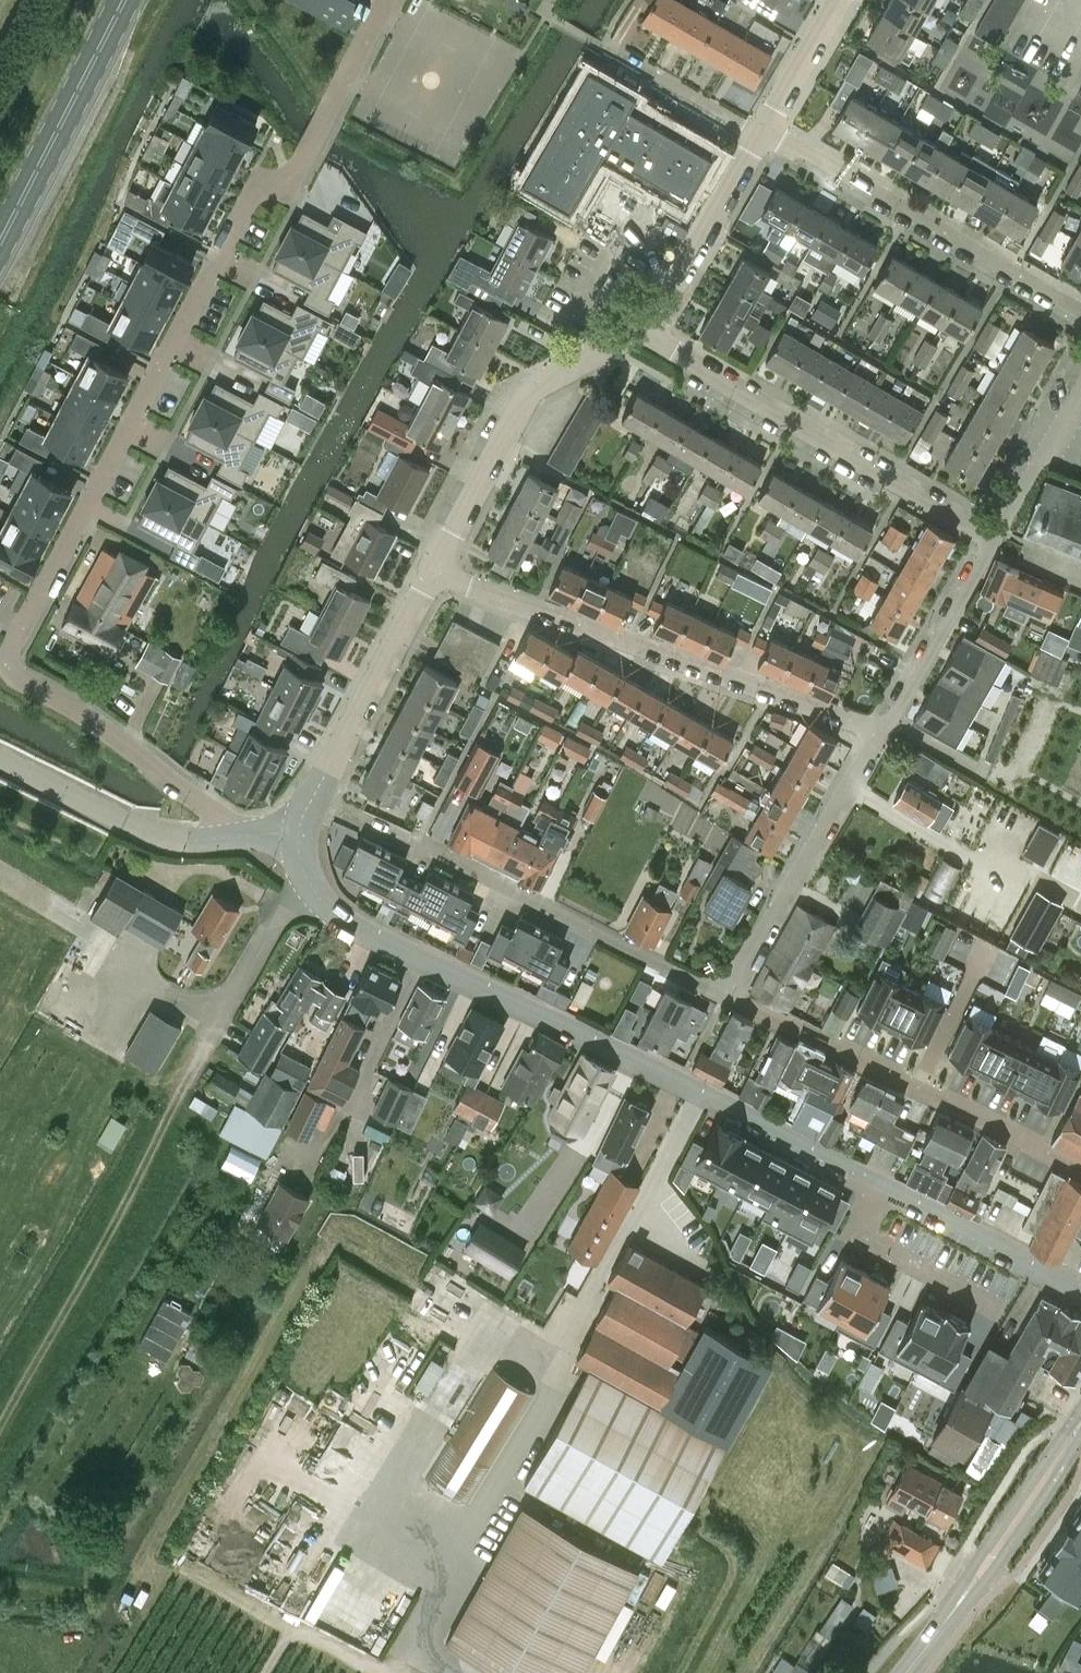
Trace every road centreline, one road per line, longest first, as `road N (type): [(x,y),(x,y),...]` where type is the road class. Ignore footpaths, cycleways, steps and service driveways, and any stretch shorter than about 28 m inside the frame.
road 1 (residential): [(387,0),(294,179),(258,189),(9,652),(19,677),(96,718),(241,836)]
road 2 (residential): [(1080,1292),(884,1184),(335,915),(305,873),(299,832)]
road 3 (residential): [(881,730),(436,573)]
road 4 (residential): [(727,992),(421,843),(407,845),(349,820)]
road 5 (residential): [(995,535),(645,332)]
road 6 (residential): [(1080,1172),(727,992)]
road 7 (residential): [(1080,309),(763,133)]
road 8 (residential): [(436,573),(533,390),(645,332)]
road 9 (residential): [(727,992),(881,730)]
road 10 (residential): [(299,832),(436,573)]
road 11 (primary): [(0,243),(124,0)]
road 12 (tertiary): [(1080,1417),(968,1575),(952,1612)]
road 13 (residential): [(645,332),(763,133)]
road 14 (residential): [(881,730),(995,535)]
road 15 (tertiary): [(952,1612),(995,1570),(1080,1430)]
road 16 (unclassified): [(197,839),(146,831),(0,759)]
road 17 (residential): [(763,133),(600,45)]
road 18 (residential): [(995,535),(1080,393)]
road 19 (residential): [(763,133),(841,0)]

